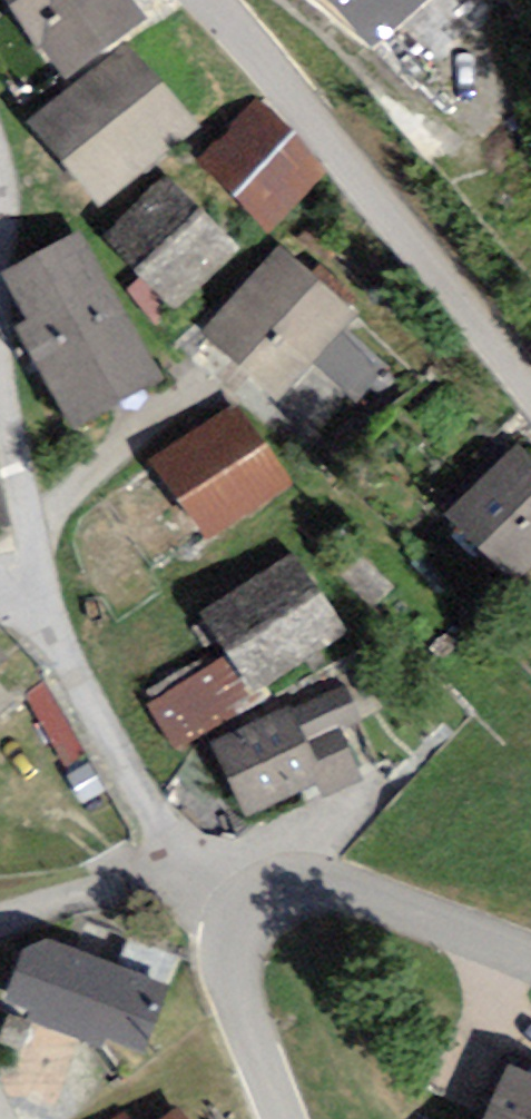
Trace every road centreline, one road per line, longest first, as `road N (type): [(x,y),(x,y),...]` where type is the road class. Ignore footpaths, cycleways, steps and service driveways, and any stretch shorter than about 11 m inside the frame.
road 1 (residential): [(0,369),(40,584),(182,870)]
road 2 (tertiary): [(530,385),(200,0)]
road 3 (tertiary): [(253,910),(308,892),(362,899),(530,961)]
road 4 (tertiary): [(286,1118),(233,976),(234,948),(253,910)]
road 5 (unclassified): [(182,870),(0,929)]

